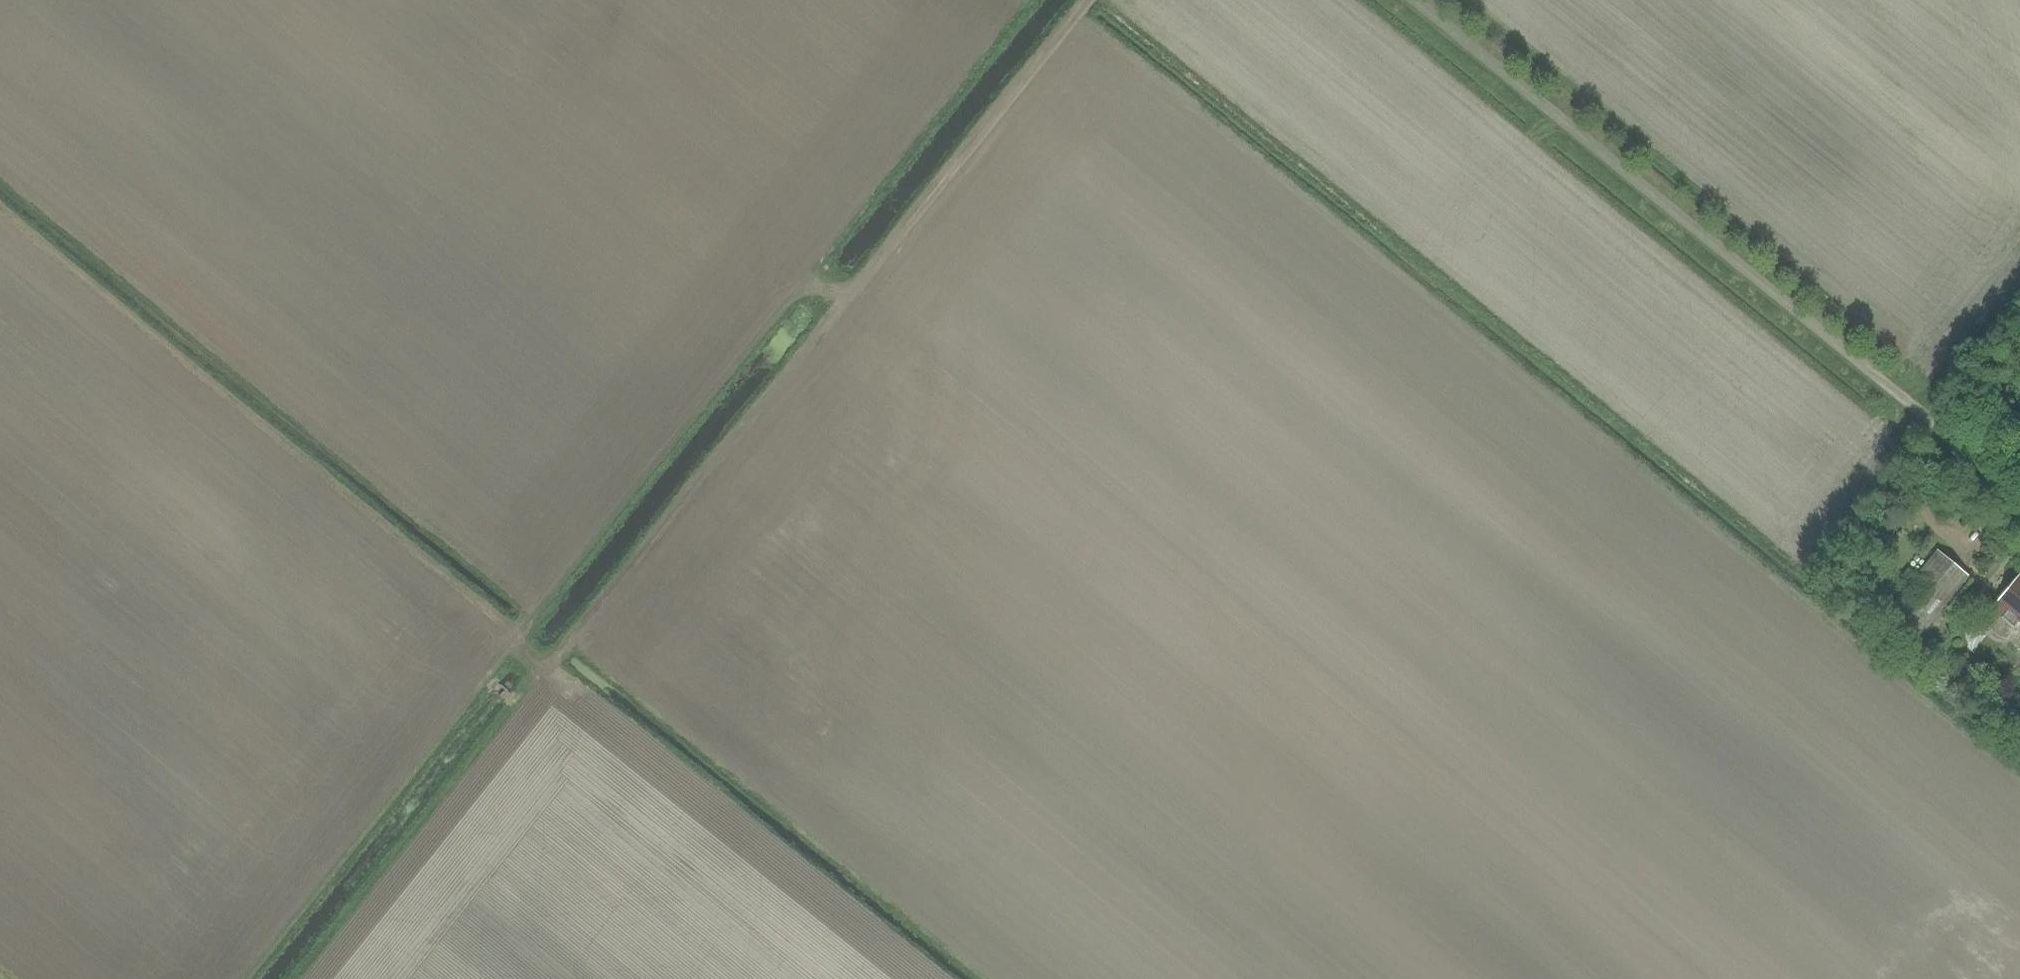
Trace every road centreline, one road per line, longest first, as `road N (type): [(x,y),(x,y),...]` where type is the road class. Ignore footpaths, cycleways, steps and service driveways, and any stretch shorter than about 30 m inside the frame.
road 1 (unclassified): [(2019,492),(1415,0)]

